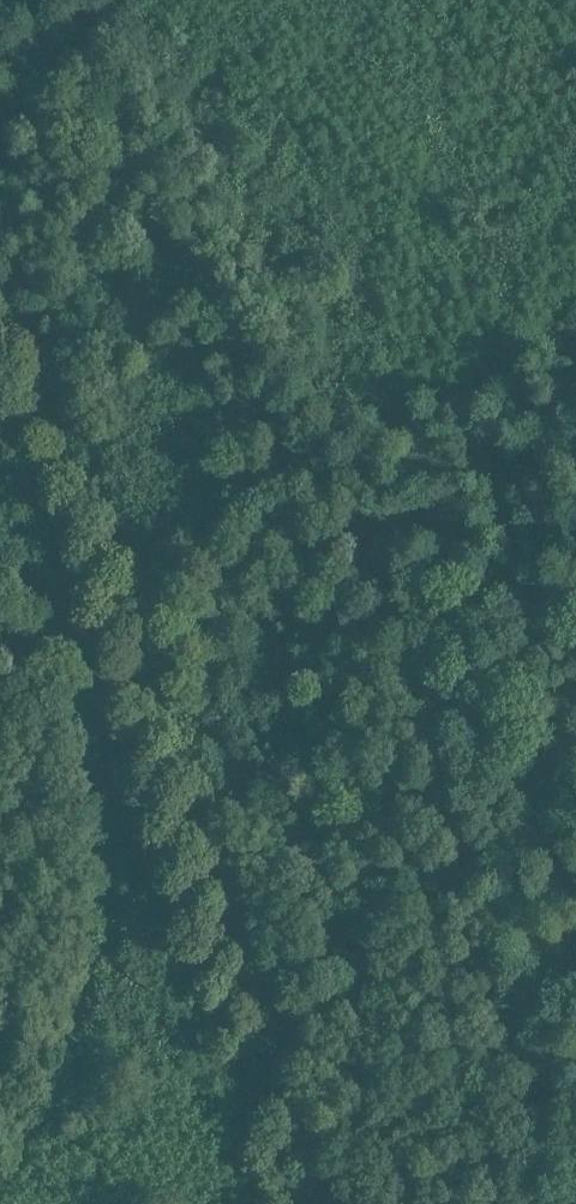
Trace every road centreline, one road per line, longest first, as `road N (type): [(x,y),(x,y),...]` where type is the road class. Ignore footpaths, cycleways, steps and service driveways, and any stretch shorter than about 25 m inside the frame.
road 1 (track): [(282,1203),(104,599),(23,413),(0,383)]
road 2 (track): [(0,183),(157,0)]

